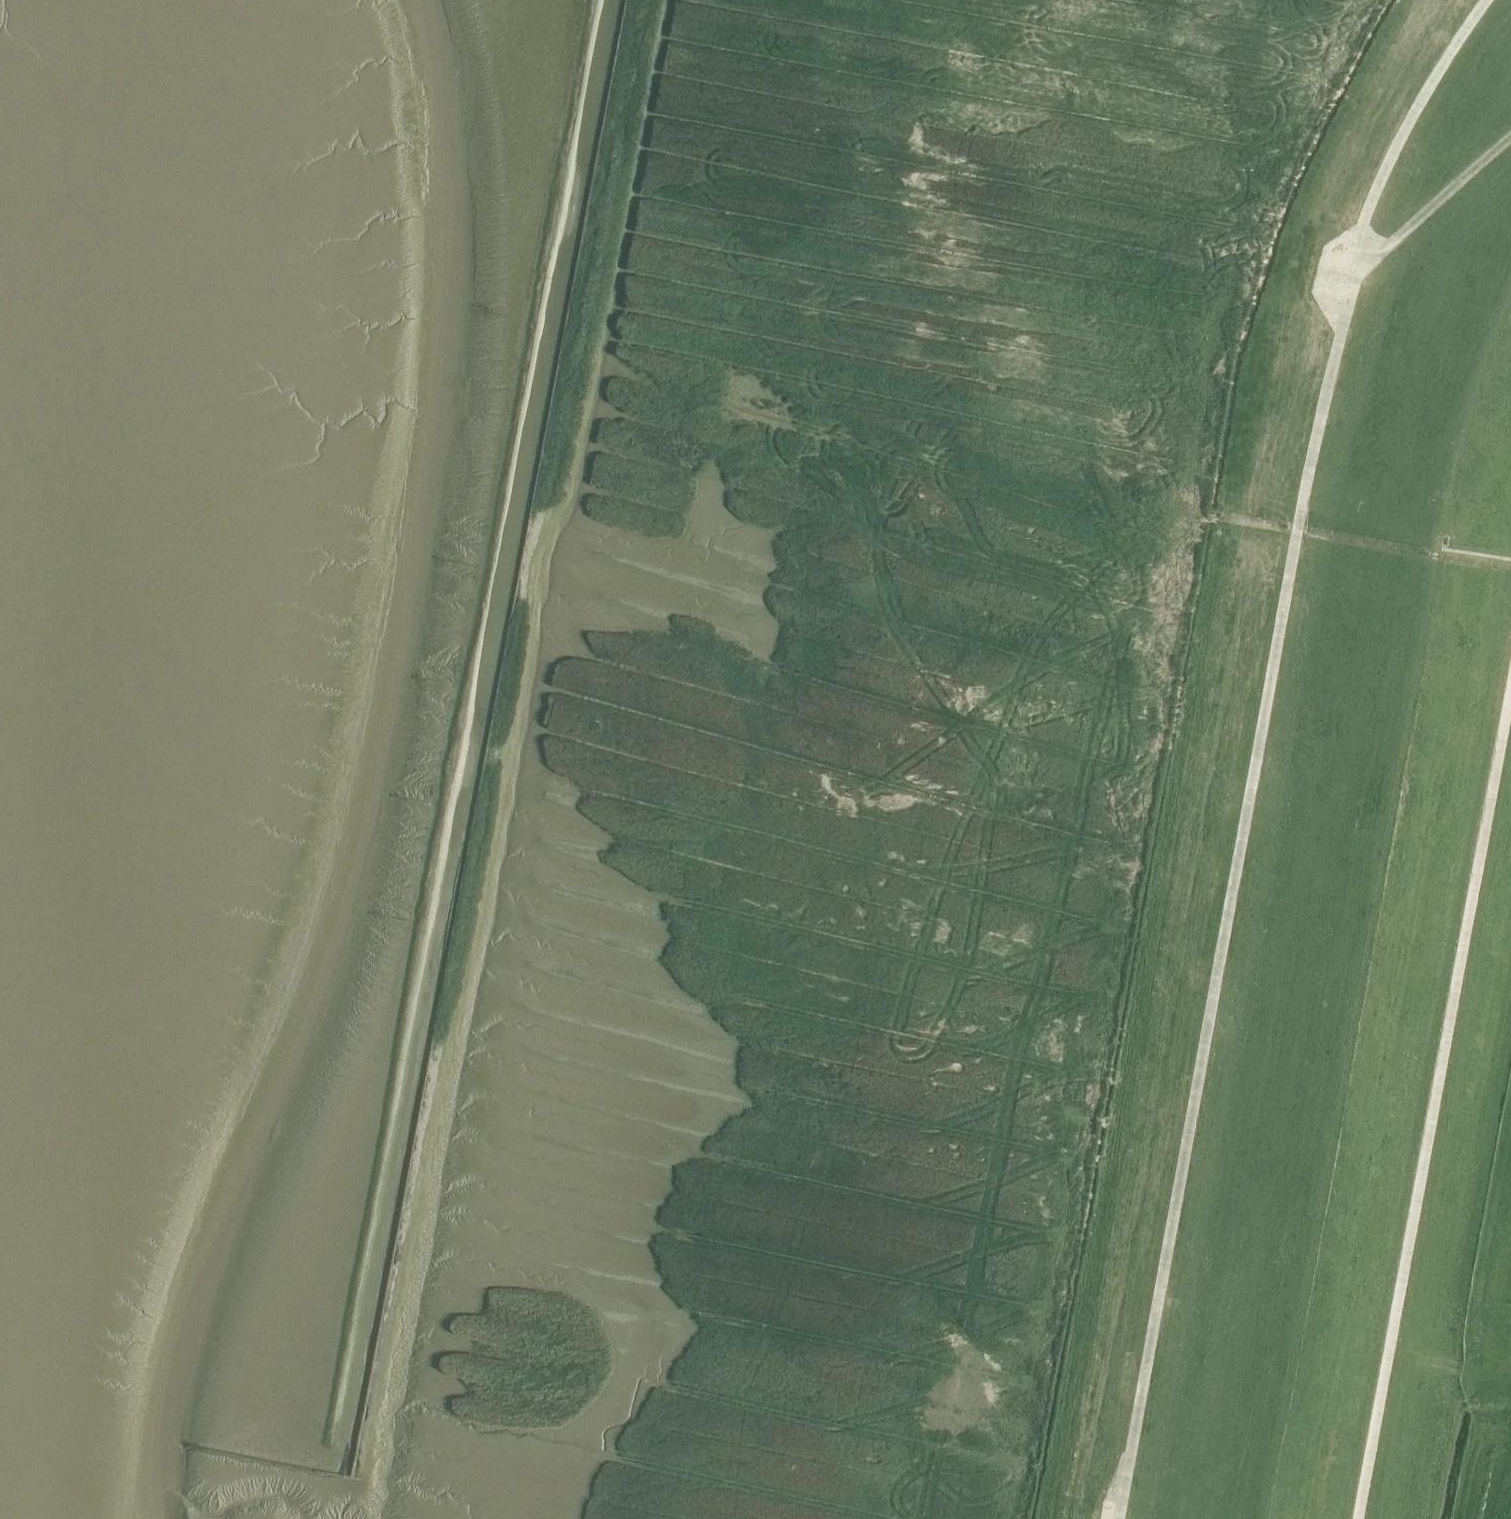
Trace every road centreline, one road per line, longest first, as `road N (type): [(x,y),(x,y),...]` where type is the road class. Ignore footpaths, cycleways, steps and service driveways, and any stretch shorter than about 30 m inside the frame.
road 1 (track): [(1120,1518),(1300,531),(1367,221),(1408,128),(1490,0)]
road 2 (track): [(1510,141),(1353,281)]

